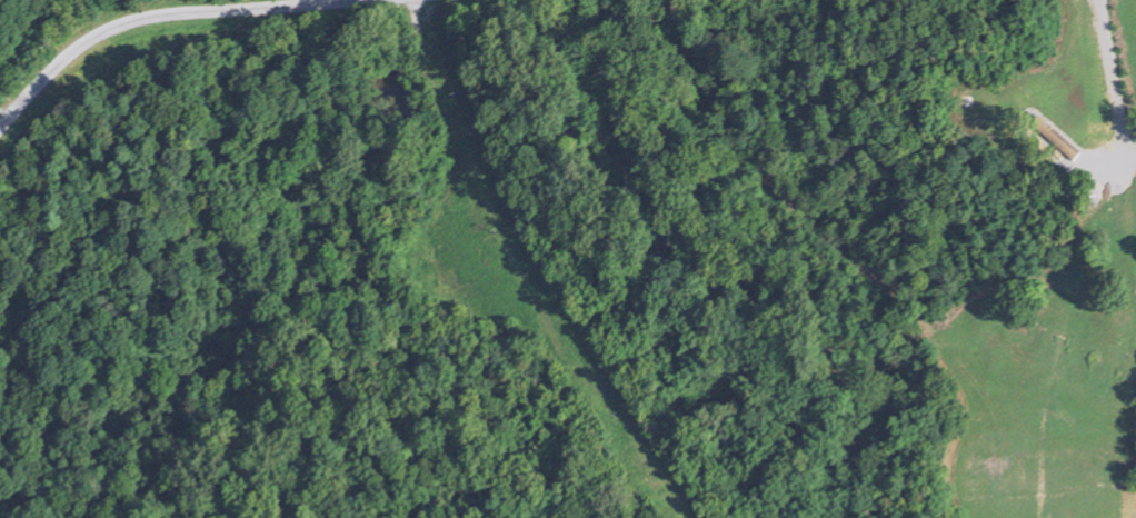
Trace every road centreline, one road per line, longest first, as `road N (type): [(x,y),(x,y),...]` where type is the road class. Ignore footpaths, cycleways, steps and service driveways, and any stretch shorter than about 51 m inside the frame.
road 1 (residential): [(408,0),(445,107),(540,311),(684,517)]
road 2 (residential): [(0,128),(74,53),(139,20),(323,0)]

